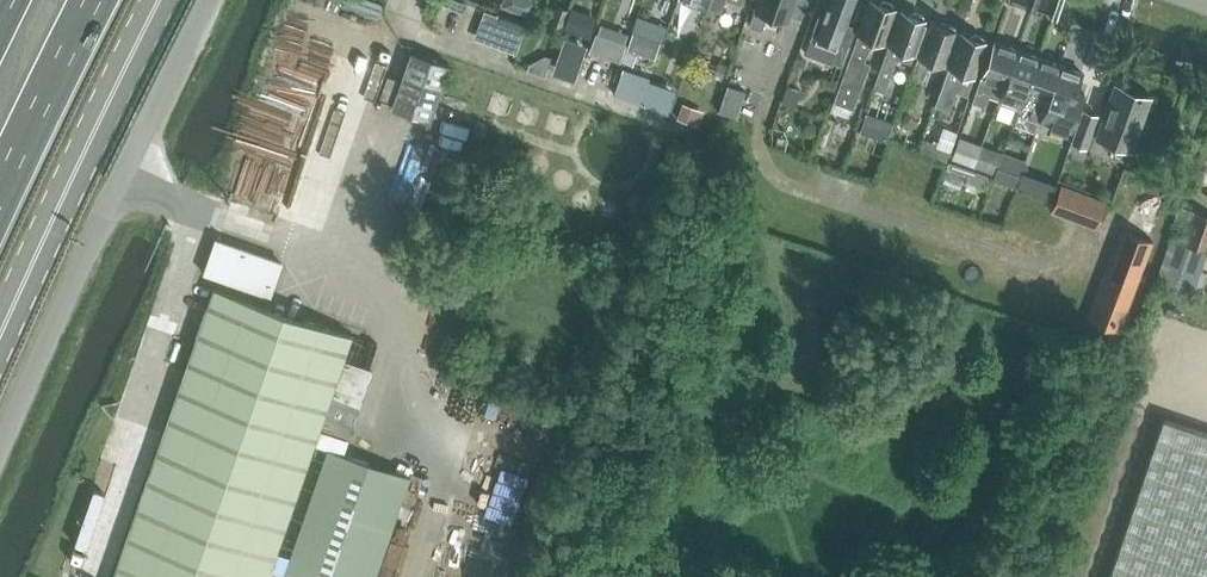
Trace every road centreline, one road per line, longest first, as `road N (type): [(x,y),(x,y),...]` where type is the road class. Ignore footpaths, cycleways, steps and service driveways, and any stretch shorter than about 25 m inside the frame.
road 1 (unclassified): [(0,446),(212,0)]
road 2 (primary): [(0,336),(161,0)]
road 3 (primary): [(0,191),(94,0)]

